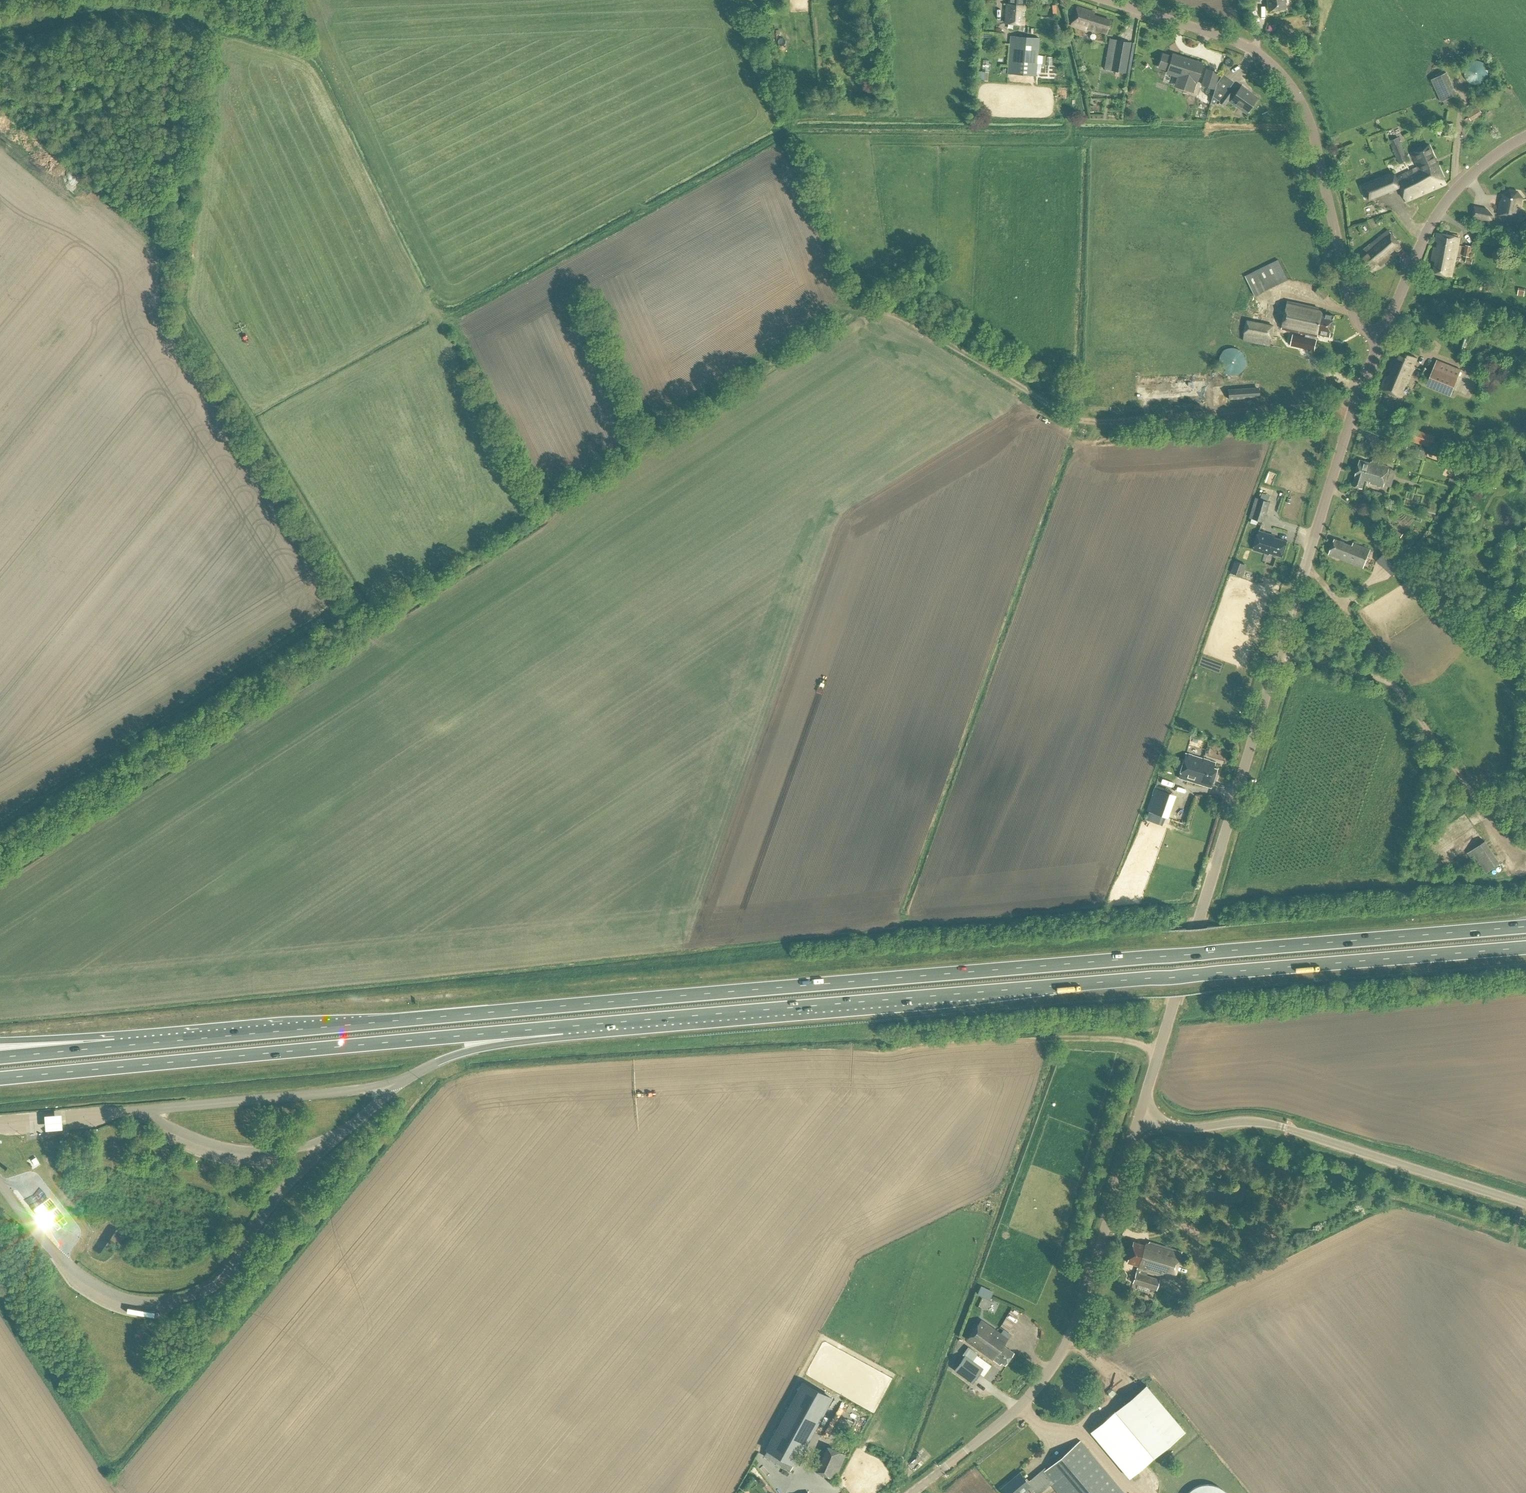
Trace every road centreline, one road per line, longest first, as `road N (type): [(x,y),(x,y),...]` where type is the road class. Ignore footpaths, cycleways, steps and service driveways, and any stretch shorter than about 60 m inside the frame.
road 1 (trunk): [(1525,926),(87,1048)]
road 2 (trunk): [(563,1027),(1525,947)]
road 3 (tertiary): [(1140,1117),(1382,338)]
road 4 (trunk): [(0,1079),(563,1027)]
road 5 (unclassified): [(1382,338),(1358,321),(1312,127),(1279,71),(1239,42),(1110,0)]
road 6 (tertiary): [(912,1492),(1021,1404),(1064,1348),(1140,1117)]
road 7 (tertiary): [(1525,1203),(1269,1122),(1193,1127),(1140,1117)]
road 8 (tertiary): [(1382,338),(1450,193),(1525,136)]
road 9 (trunk): [(403,1080),(458,1055),(563,1027)]

